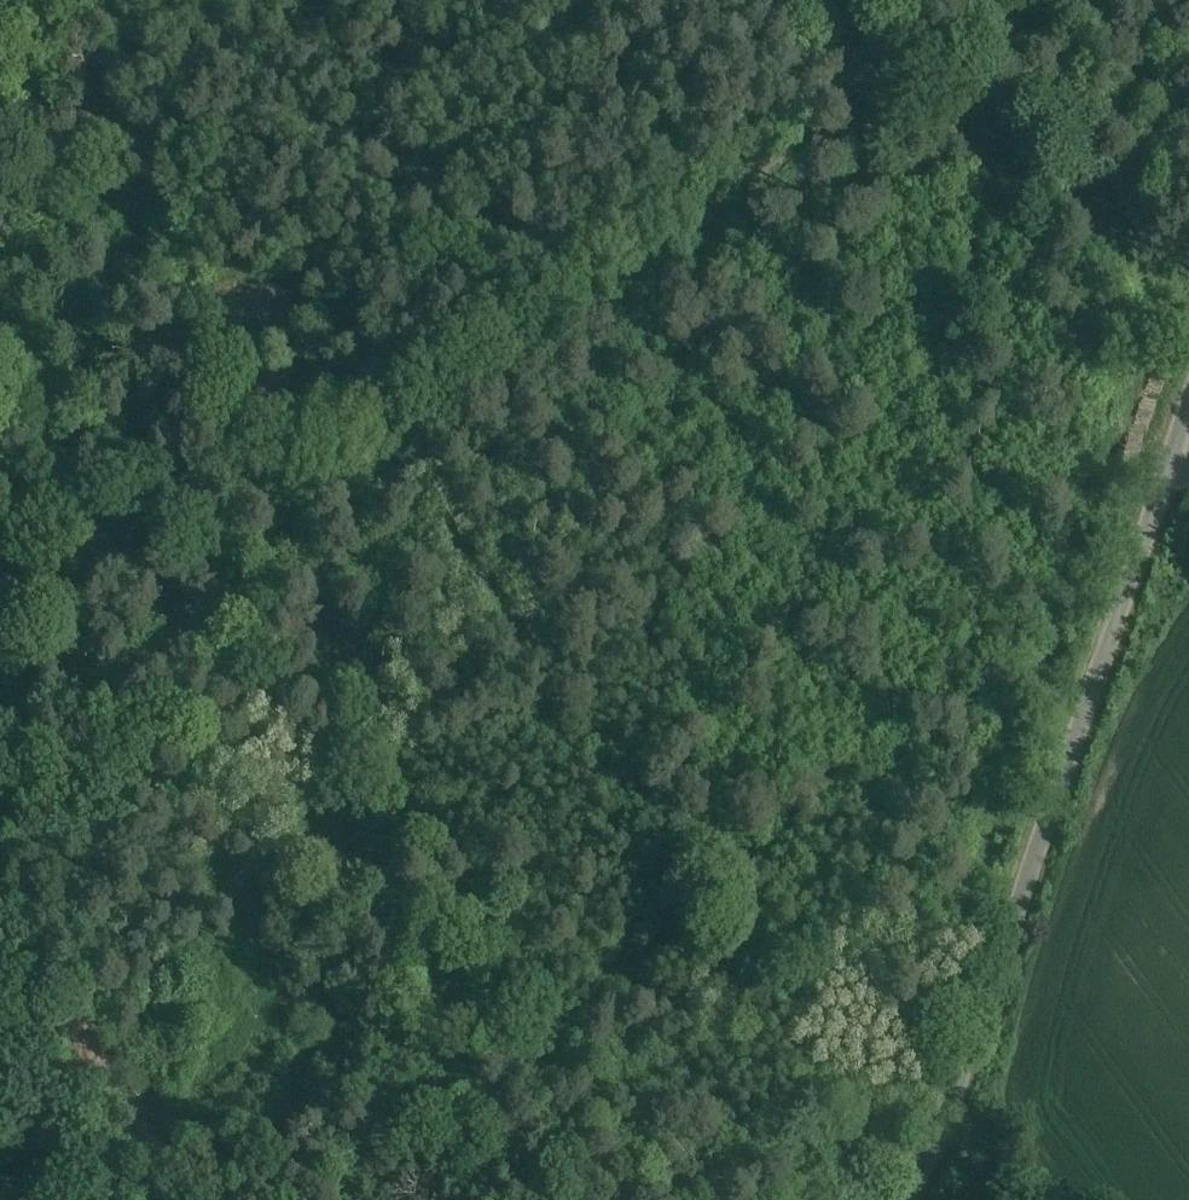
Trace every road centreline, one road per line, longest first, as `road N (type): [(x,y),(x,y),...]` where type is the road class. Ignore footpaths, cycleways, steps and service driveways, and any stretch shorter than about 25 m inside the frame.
road 1 (unclassified): [(1188,424),(974,1054),(933,1168),(908,1199)]

